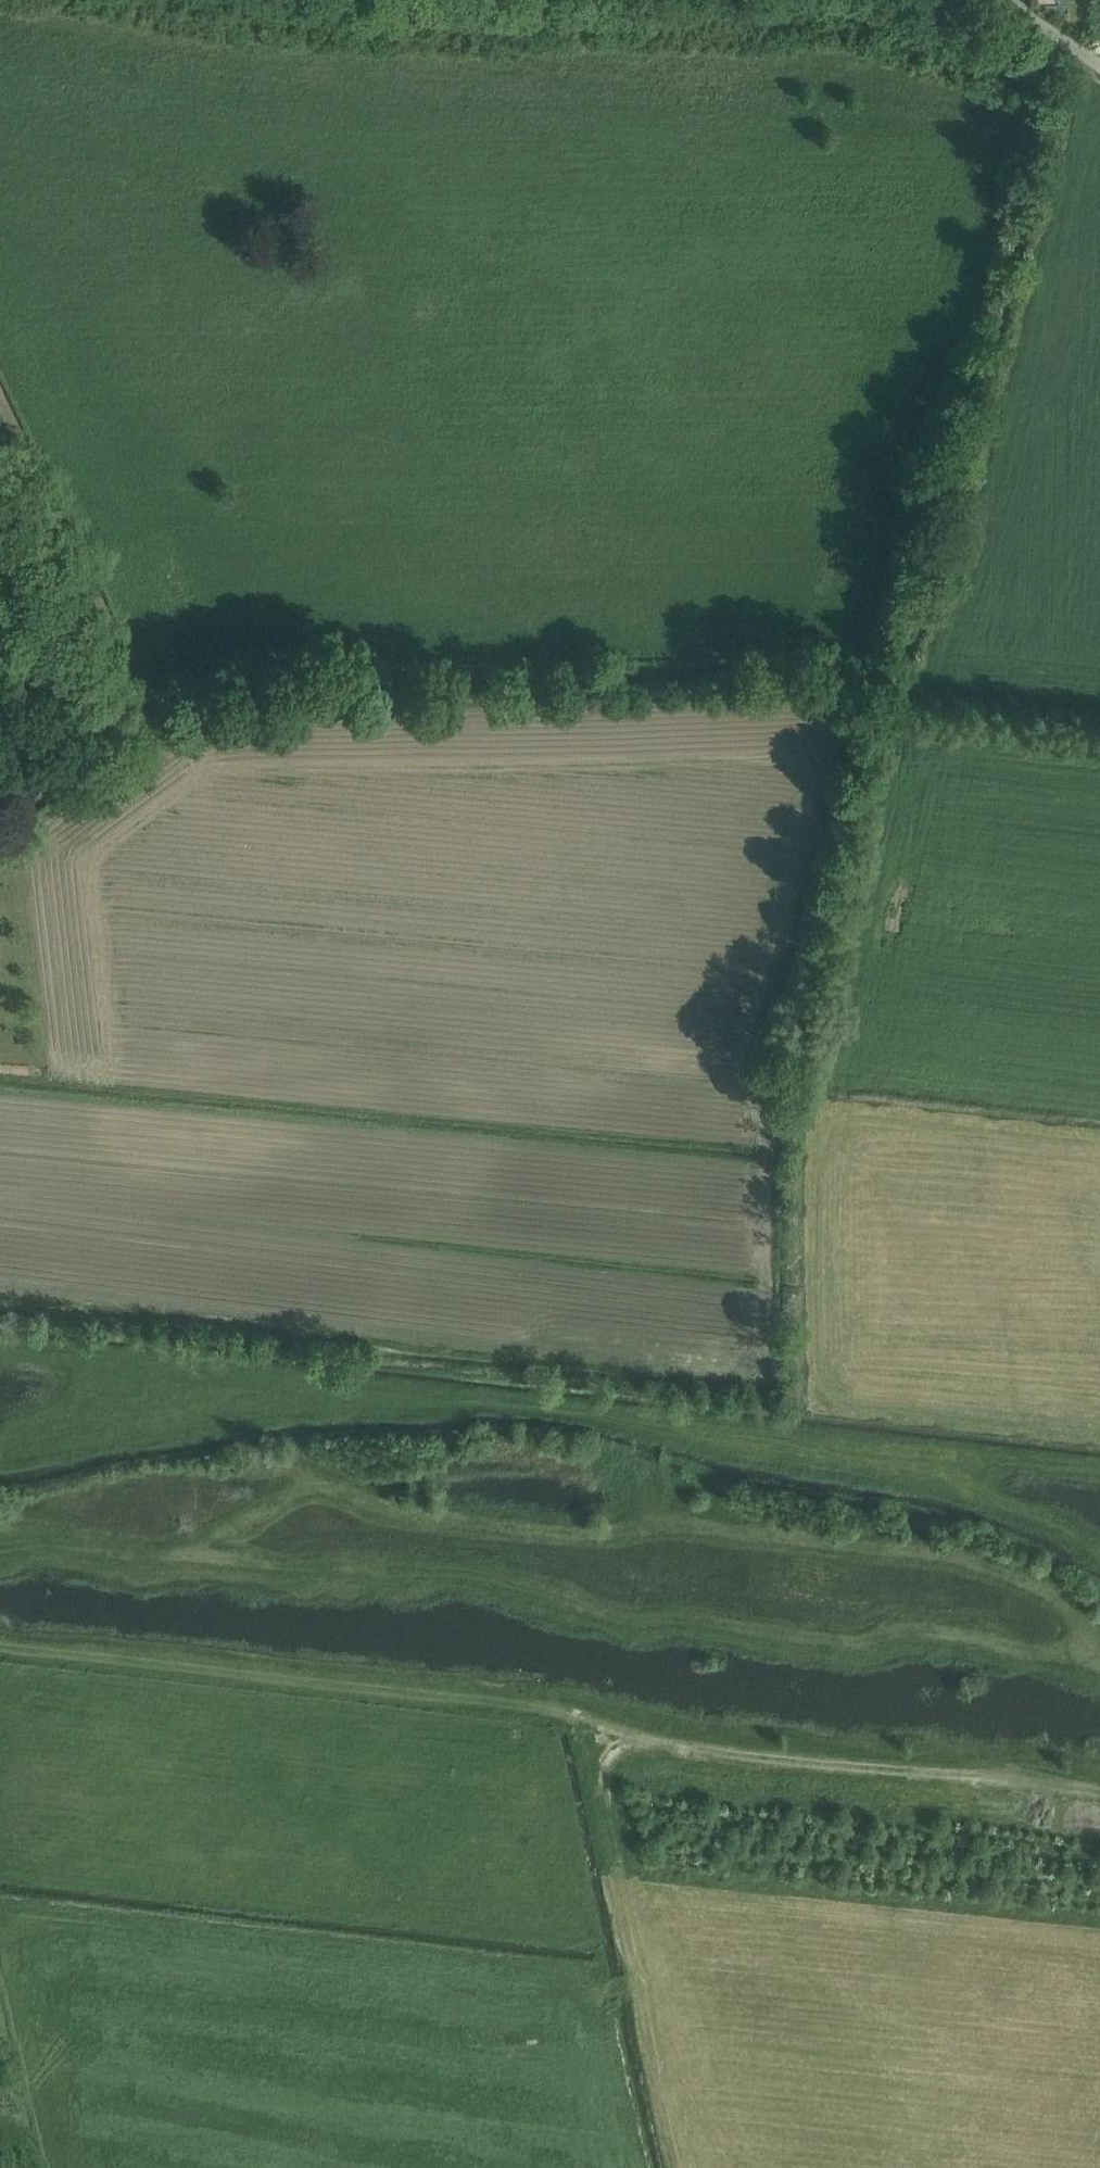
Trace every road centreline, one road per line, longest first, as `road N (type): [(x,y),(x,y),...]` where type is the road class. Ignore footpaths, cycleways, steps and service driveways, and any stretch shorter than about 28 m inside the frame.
road 1 (track): [(0,1637),(533,1704),(593,1729),(806,1764),(1099,1791)]
road 2 (track): [(130,677),(0,403)]
road 3 (track): [(0,815),(63,782),(137,721),(140,698),(130,677)]

